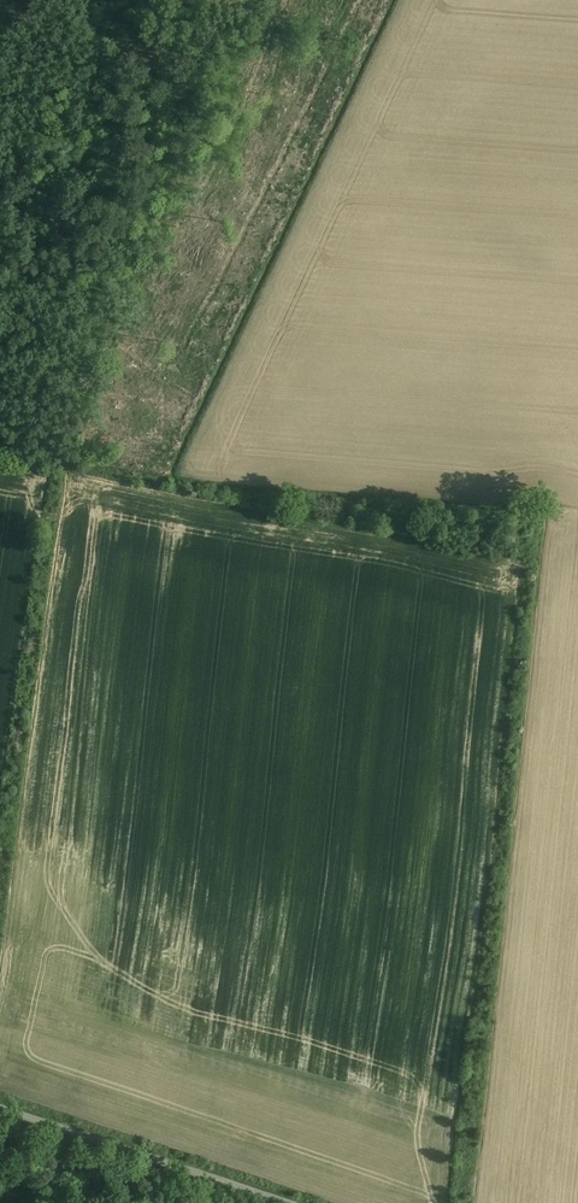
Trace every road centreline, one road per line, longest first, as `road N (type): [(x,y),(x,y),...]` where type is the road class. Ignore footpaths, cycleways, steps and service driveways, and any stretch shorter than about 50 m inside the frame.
road 1 (unclassified): [(0,1103),(296,1202)]

